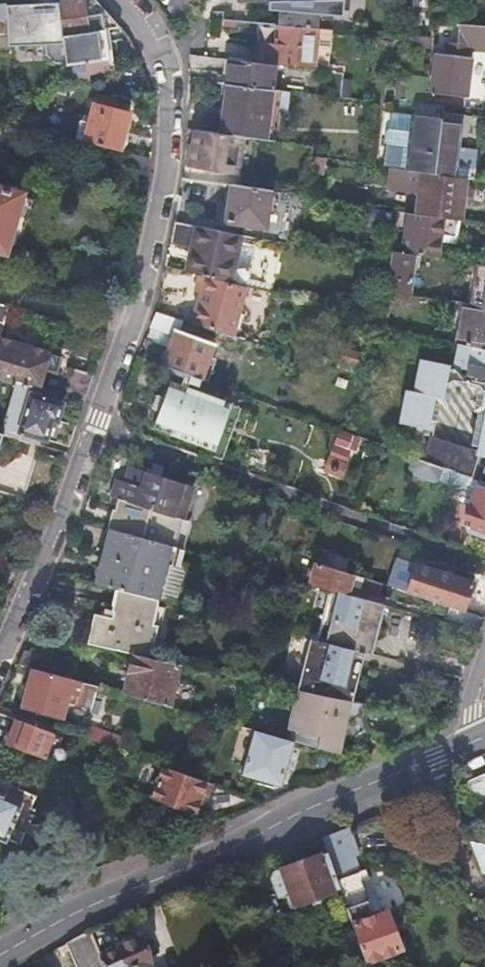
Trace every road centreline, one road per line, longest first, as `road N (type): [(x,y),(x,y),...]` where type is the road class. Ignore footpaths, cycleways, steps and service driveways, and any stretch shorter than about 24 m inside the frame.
road 1 (residential): [(0,653),(127,331),(155,224),(167,86),(151,38),(119,0)]
road 2 (residential): [(479,741),(303,812),(0,956)]

